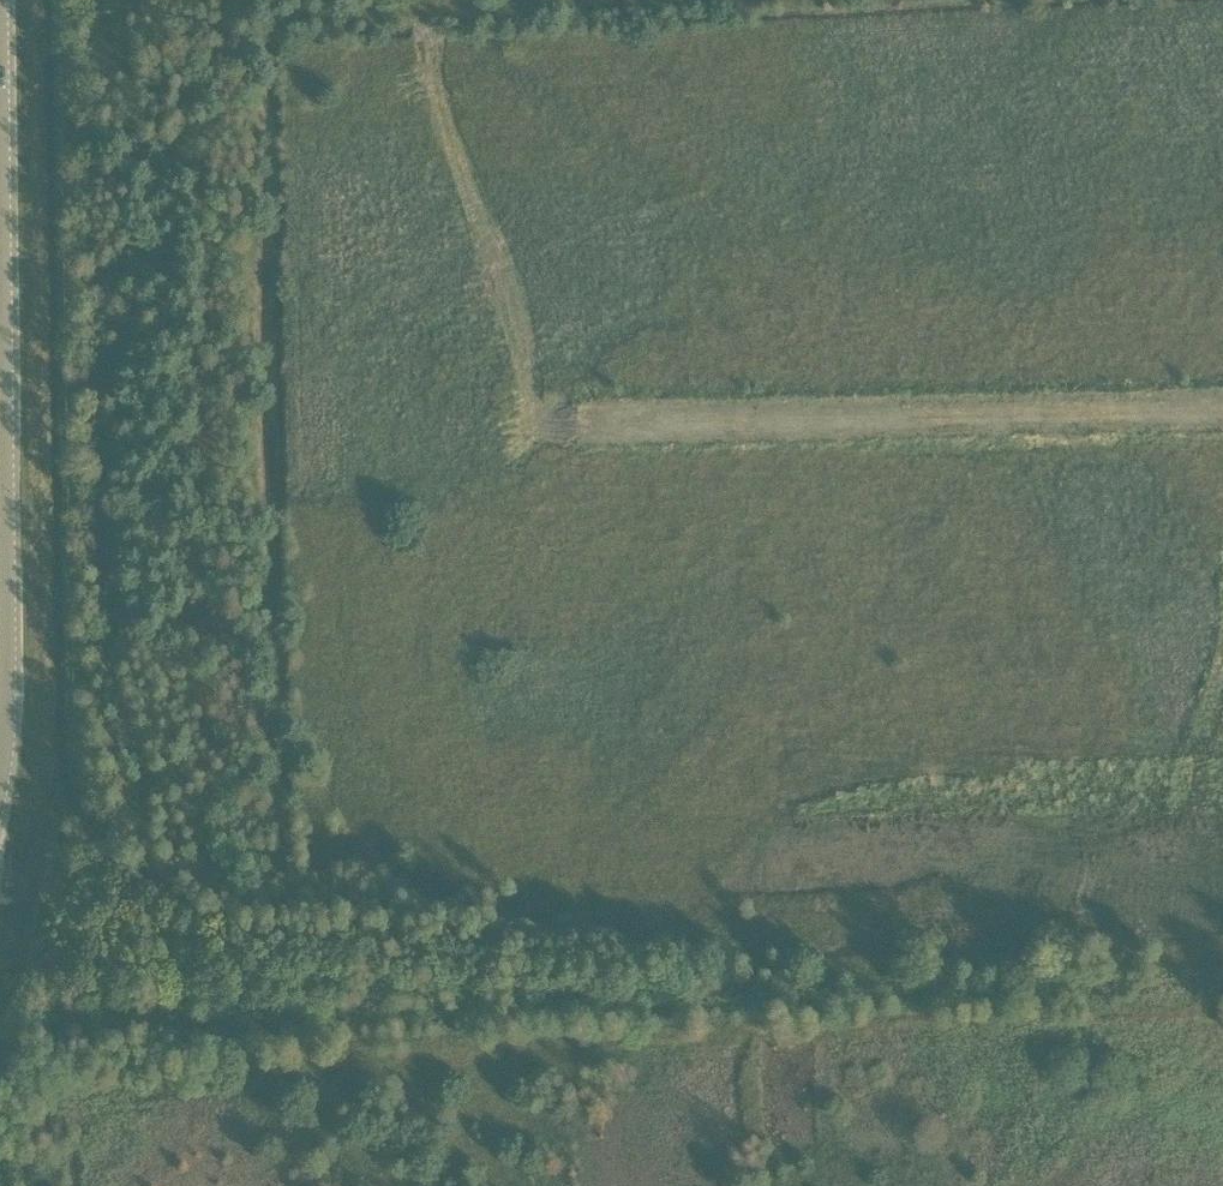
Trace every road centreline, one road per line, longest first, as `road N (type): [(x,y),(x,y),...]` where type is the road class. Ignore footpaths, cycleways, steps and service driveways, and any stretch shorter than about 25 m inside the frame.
road 1 (tertiary): [(0,762),(8,689),(0,185)]

